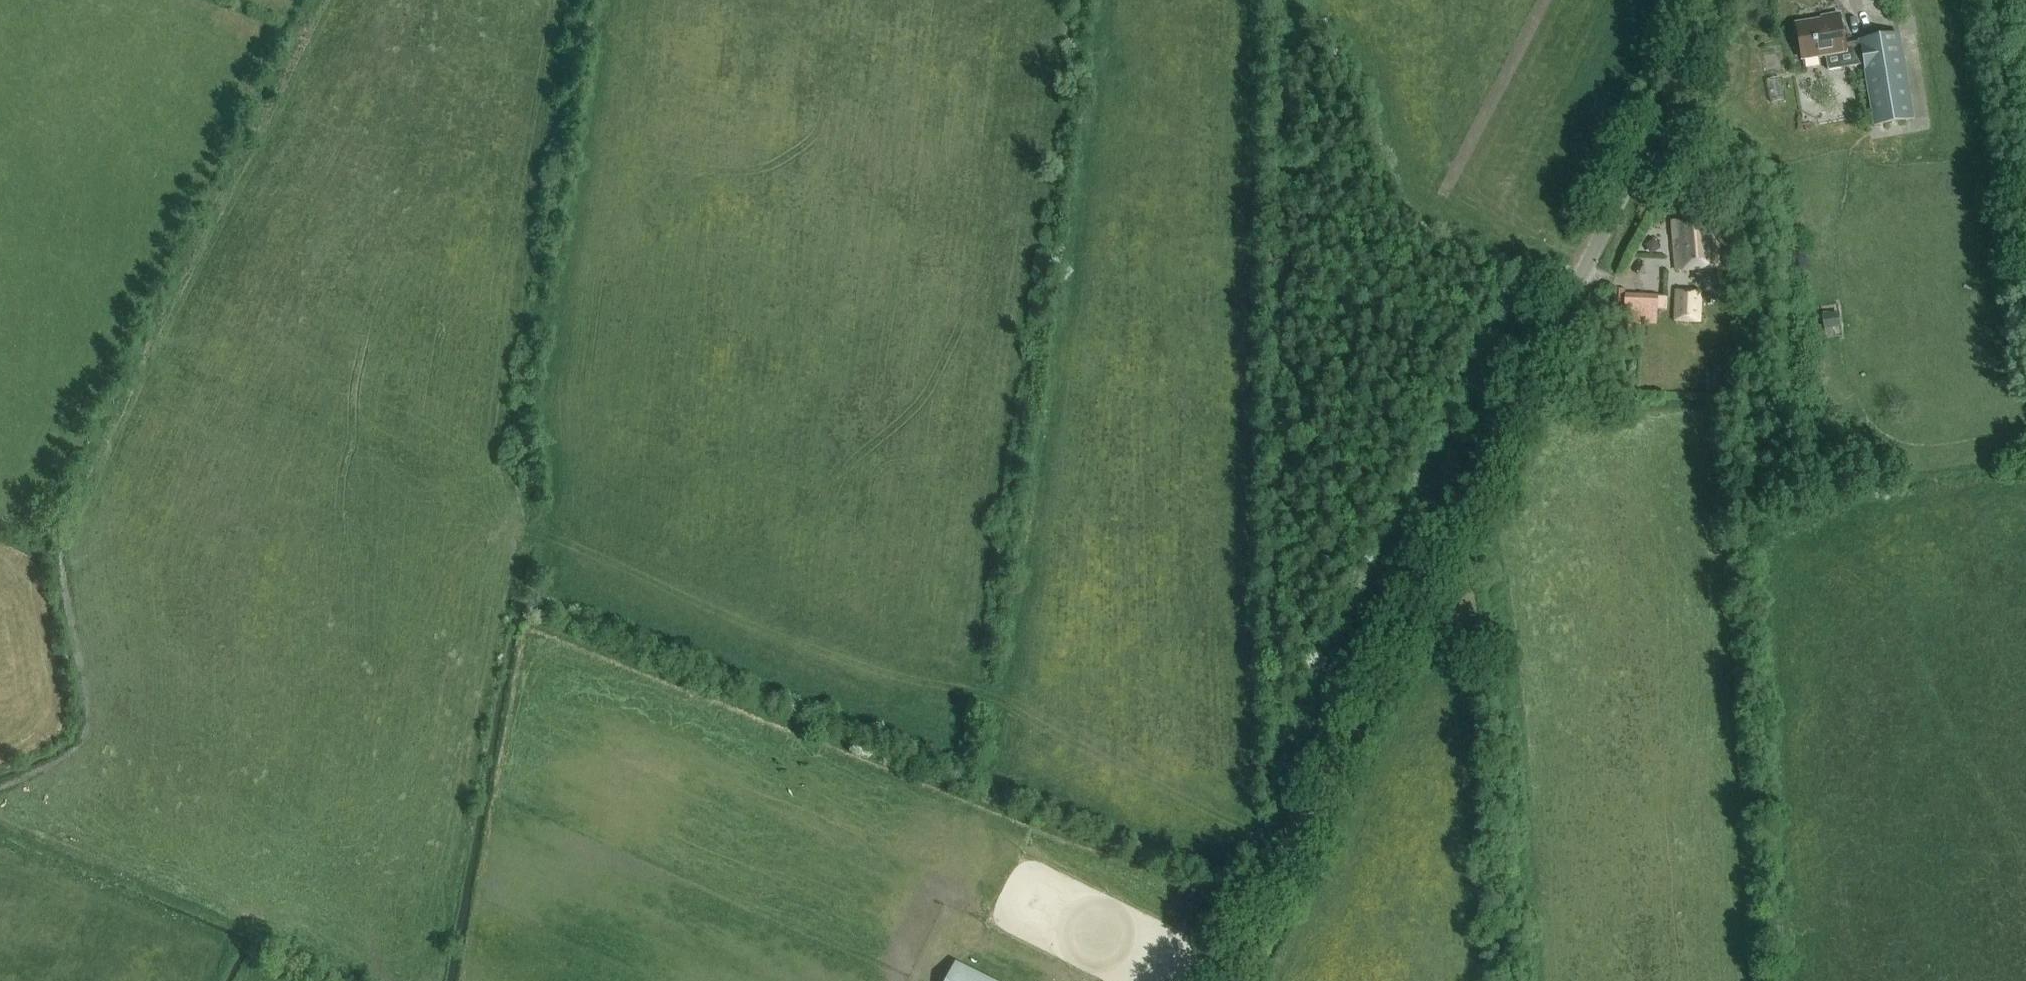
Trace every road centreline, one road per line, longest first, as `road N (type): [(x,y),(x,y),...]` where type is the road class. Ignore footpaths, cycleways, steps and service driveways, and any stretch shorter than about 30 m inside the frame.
road 1 (unclassified): [(1231,980),(1742,0)]

